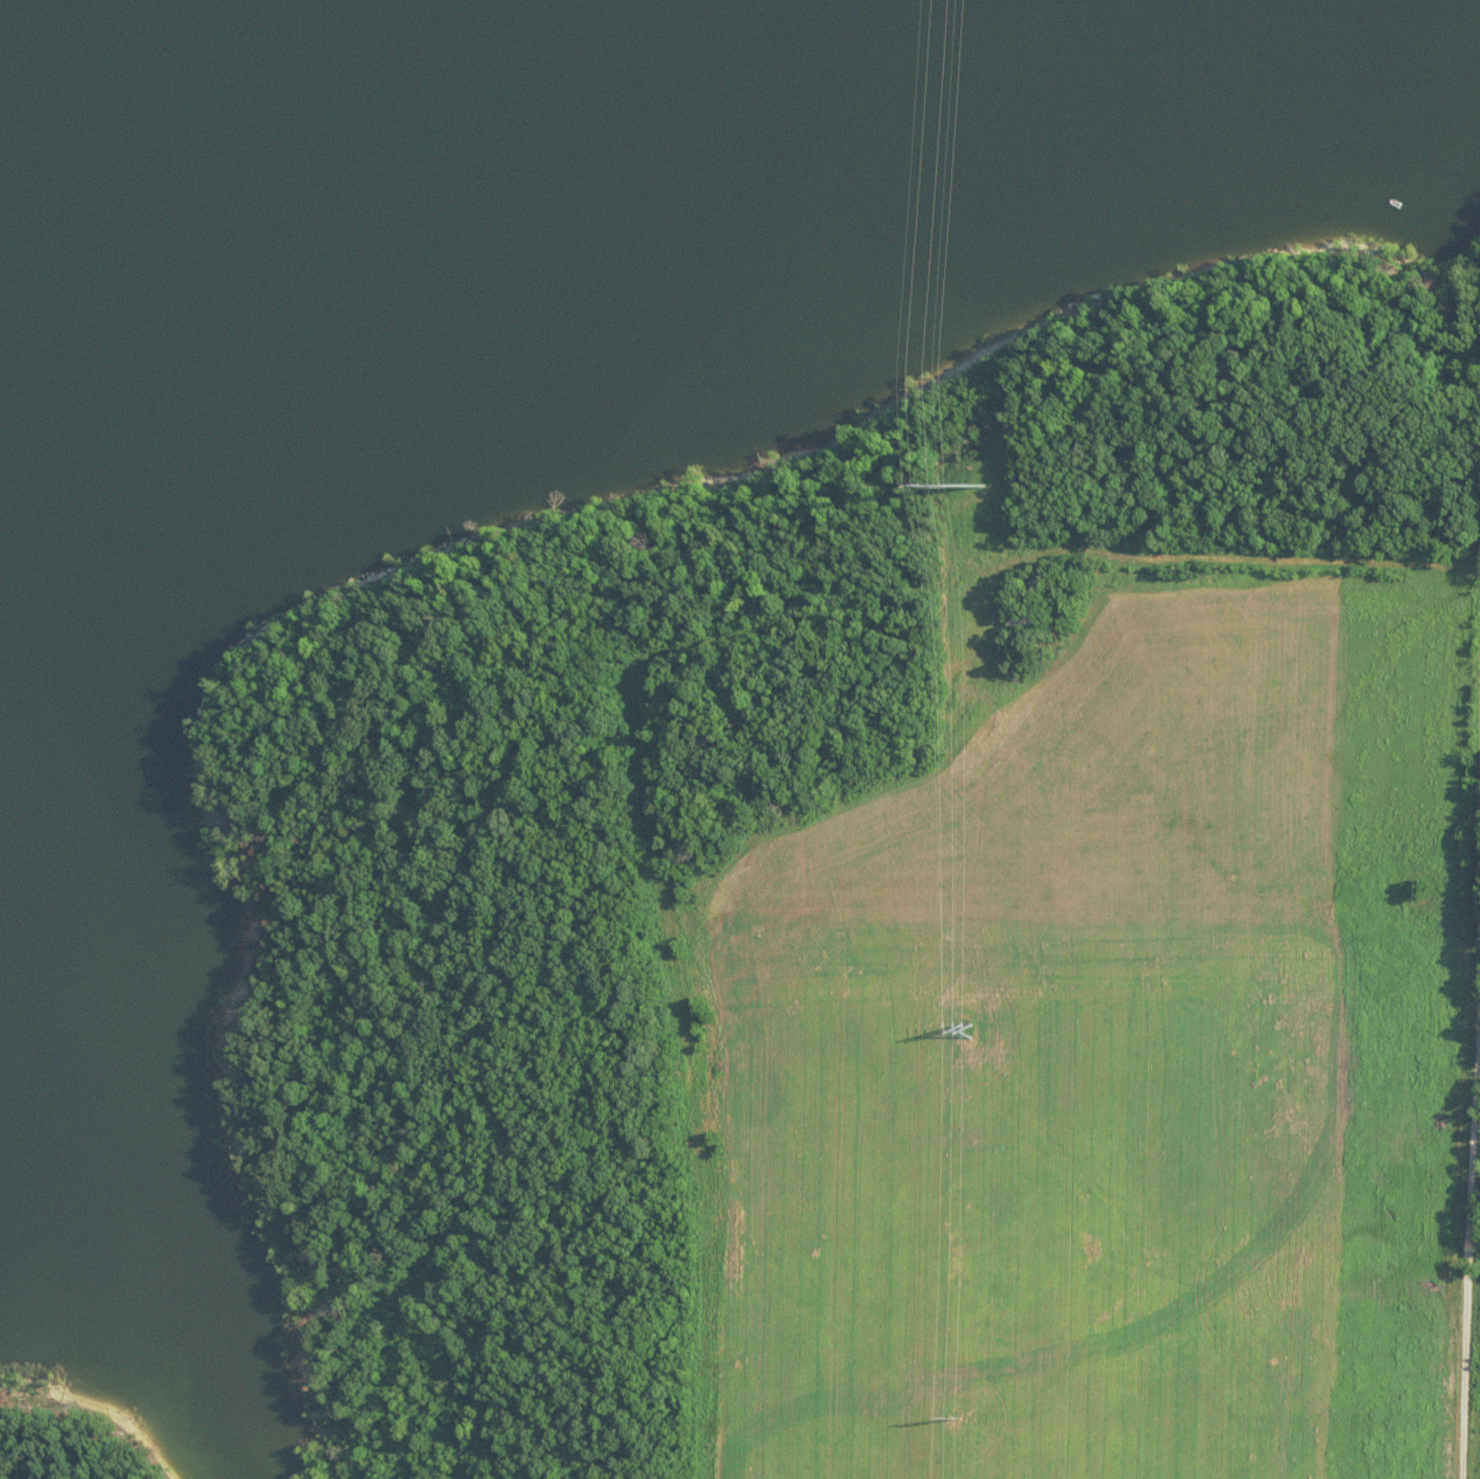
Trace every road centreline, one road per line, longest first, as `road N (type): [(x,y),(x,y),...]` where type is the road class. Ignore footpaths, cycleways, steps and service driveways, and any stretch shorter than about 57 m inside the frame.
road 1 (residential): [(1462,1478),(1479,954)]

